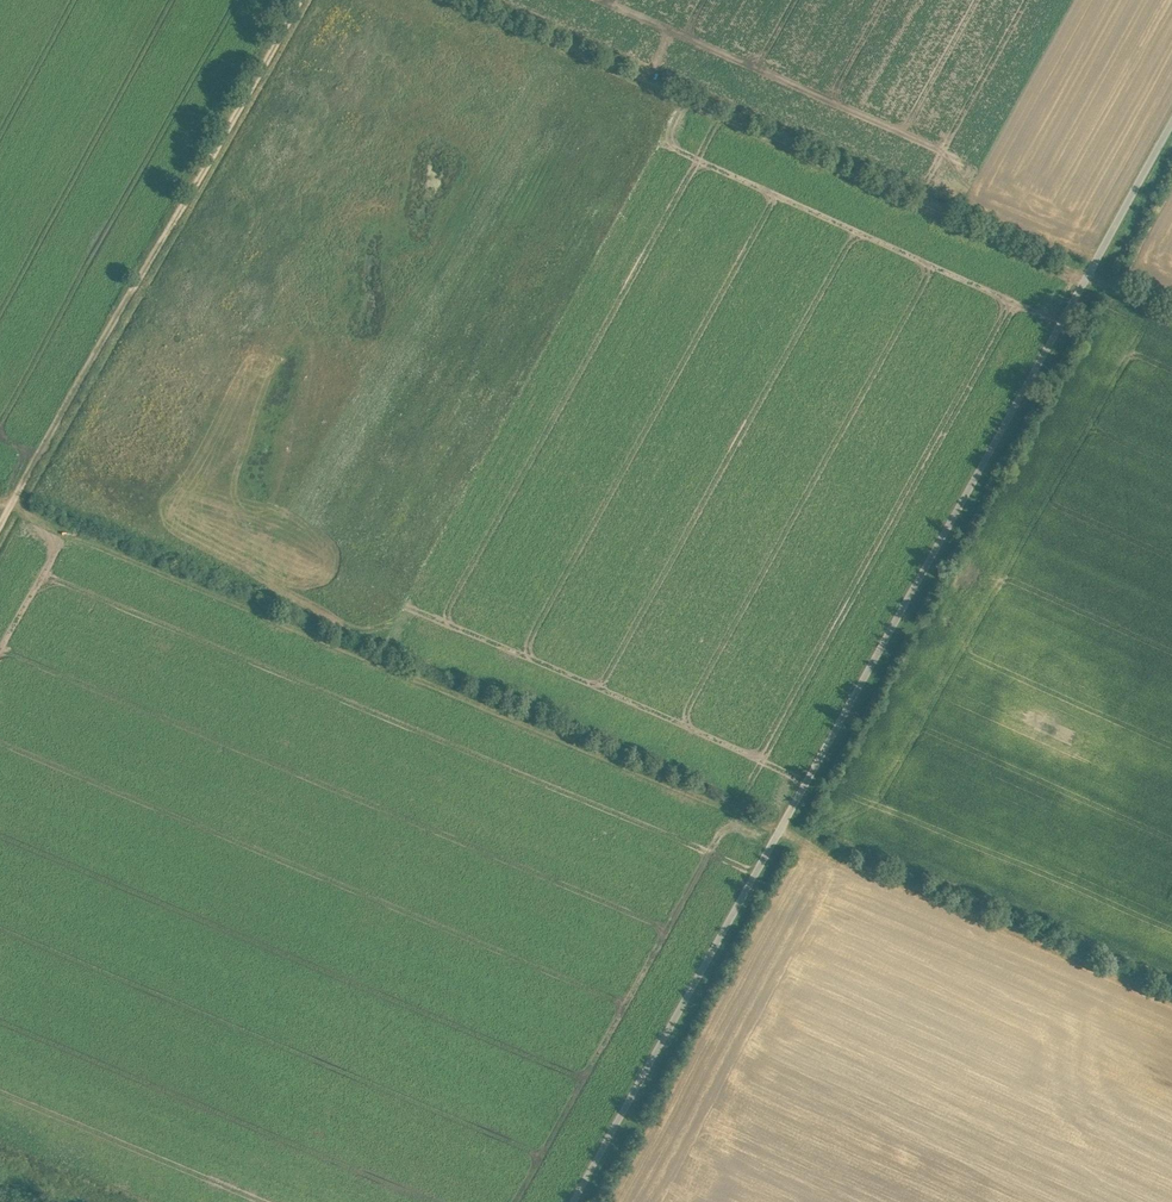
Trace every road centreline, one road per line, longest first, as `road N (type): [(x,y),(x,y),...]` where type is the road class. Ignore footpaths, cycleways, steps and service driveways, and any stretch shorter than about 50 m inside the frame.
road 1 (track): [(1171,126),(574,1201)]
road 2 (track): [(300,0),(0,526)]
road 3 (track): [(786,830),(1171,993)]

